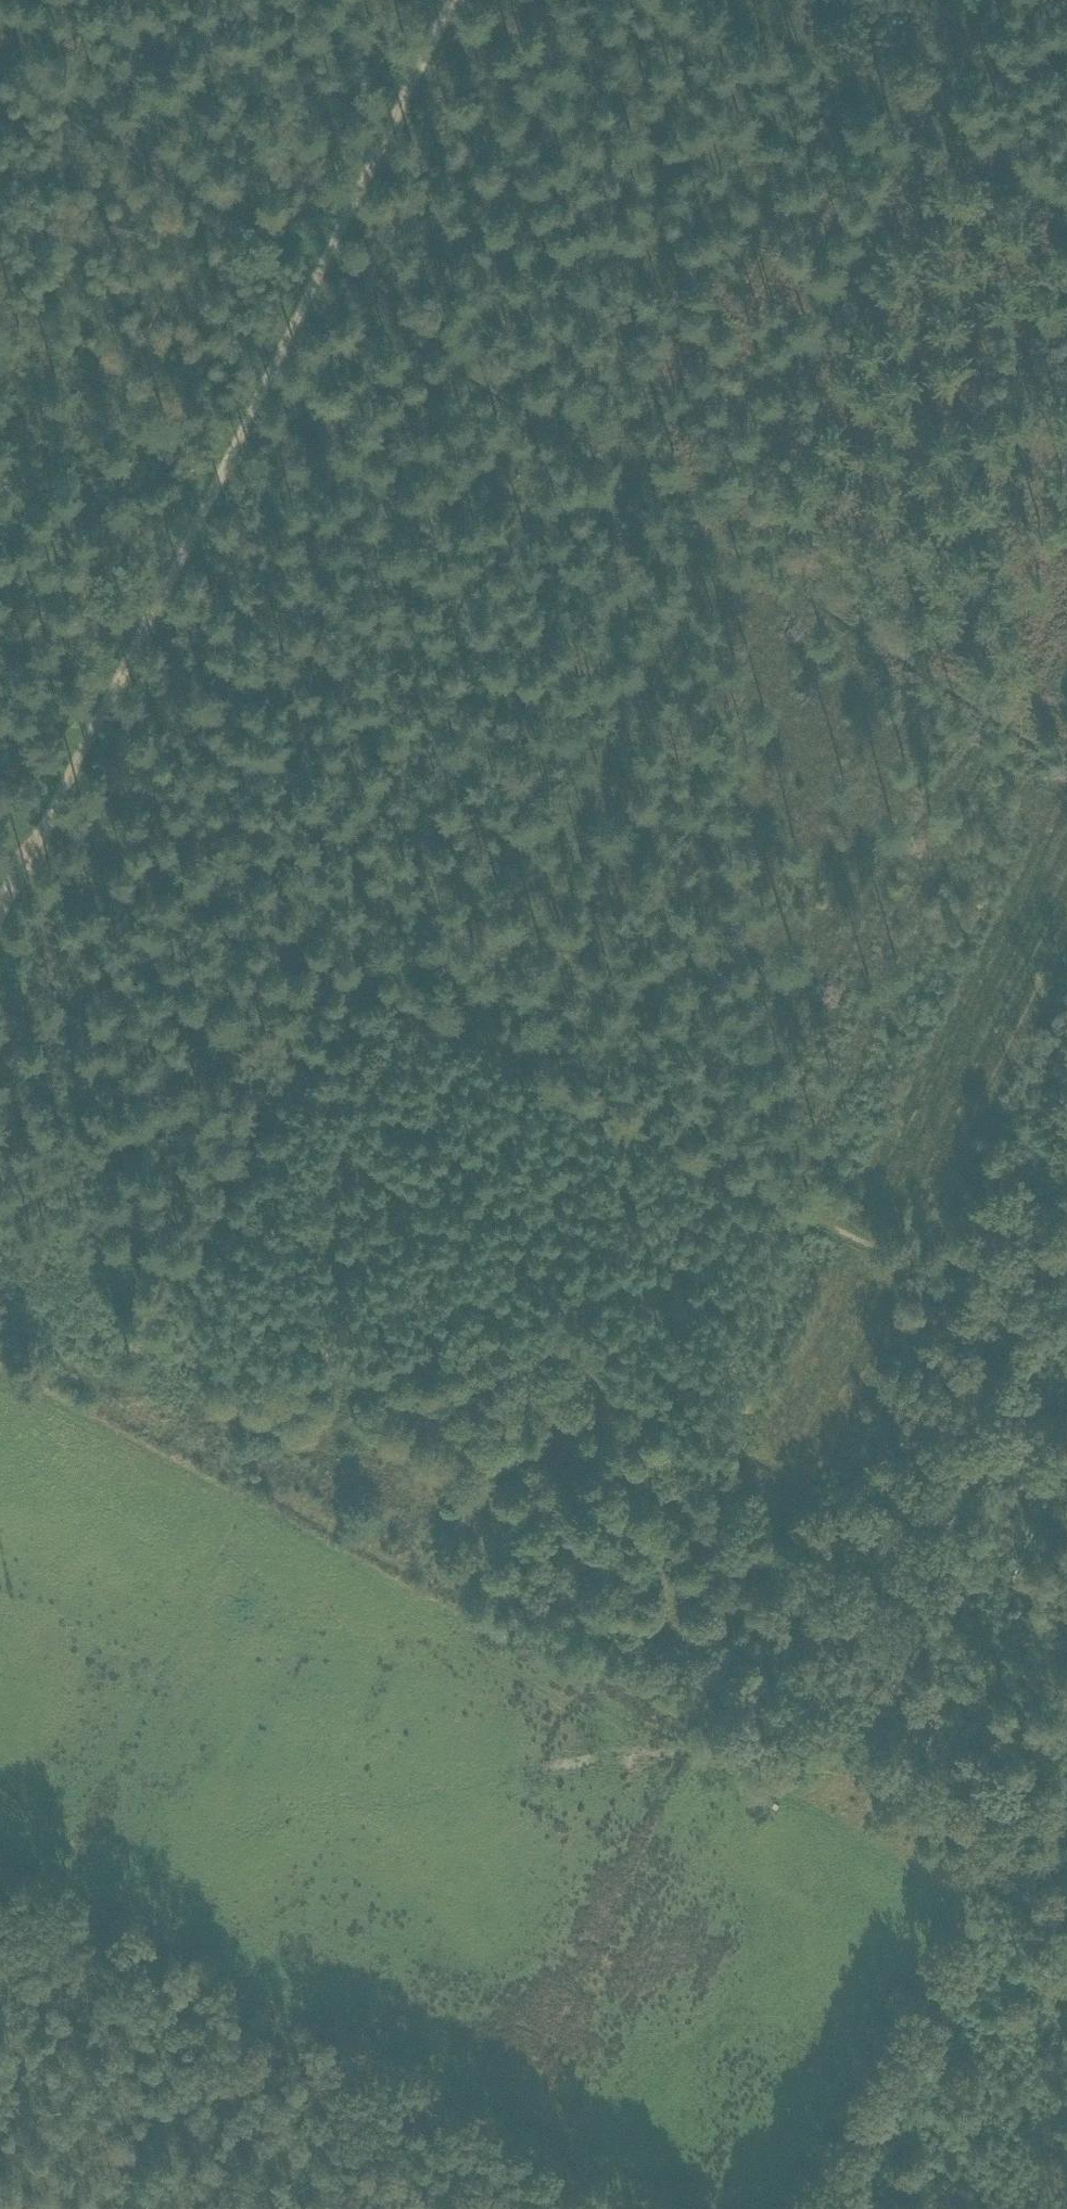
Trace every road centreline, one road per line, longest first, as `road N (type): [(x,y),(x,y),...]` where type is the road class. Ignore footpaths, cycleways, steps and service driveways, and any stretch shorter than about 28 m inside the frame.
road 1 (track): [(1066,912),(897,1257),(45,813)]
road 2 (track): [(45,813),(449,0)]

